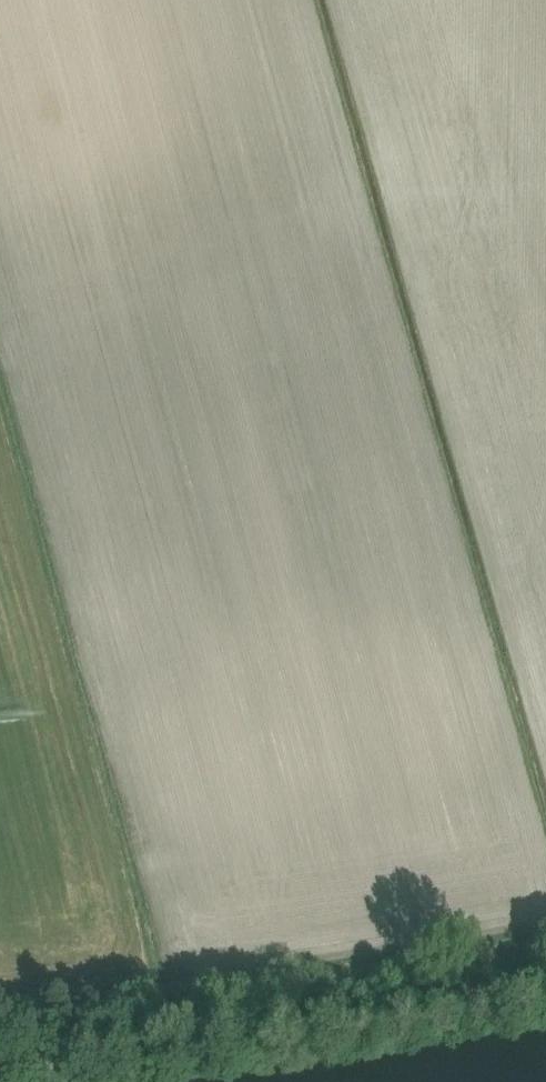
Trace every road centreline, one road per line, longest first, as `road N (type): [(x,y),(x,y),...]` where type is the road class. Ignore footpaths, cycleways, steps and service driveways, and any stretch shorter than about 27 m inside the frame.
road 1 (unclassified): [(0,1068),(545,986)]

